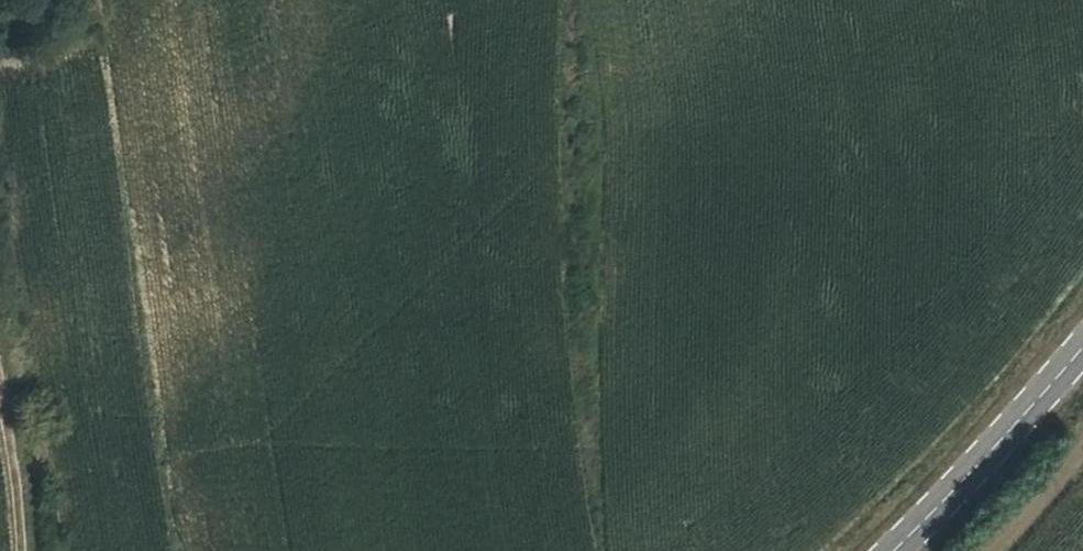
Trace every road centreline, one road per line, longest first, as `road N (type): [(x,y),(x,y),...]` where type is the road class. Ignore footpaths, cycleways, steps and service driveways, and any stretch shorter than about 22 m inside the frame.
road 1 (tertiary): [(891,550),(1082,332)]

